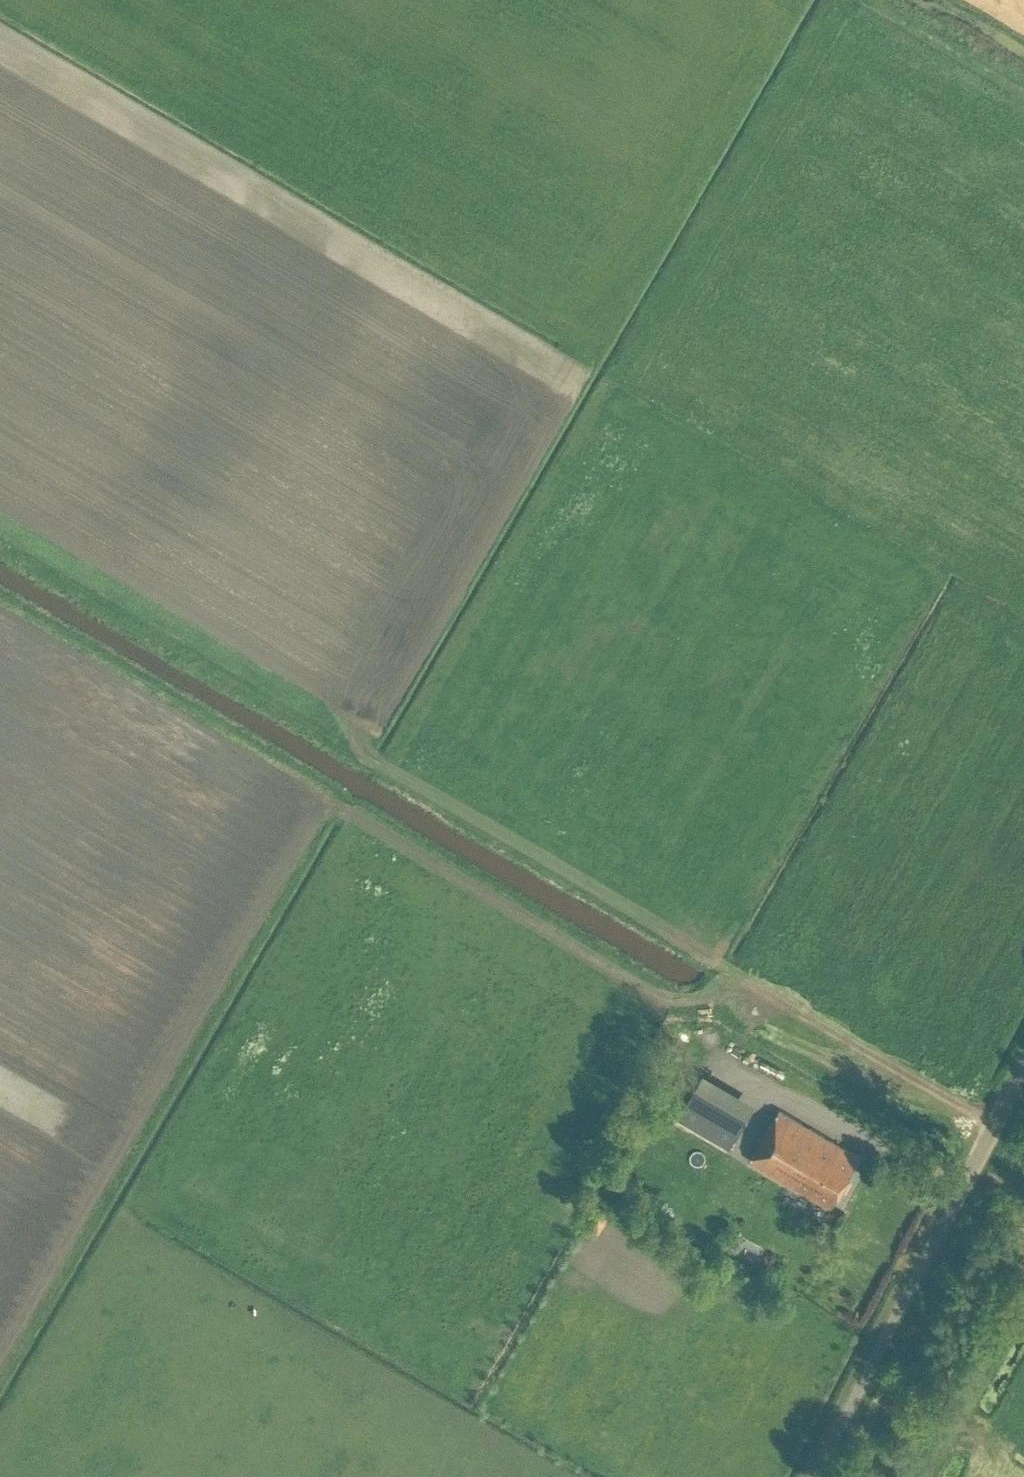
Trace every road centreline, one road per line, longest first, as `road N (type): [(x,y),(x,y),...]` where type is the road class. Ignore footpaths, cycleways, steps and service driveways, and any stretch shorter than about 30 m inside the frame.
road 1 (unclassified): [(813,1476),(1023,1062)]

